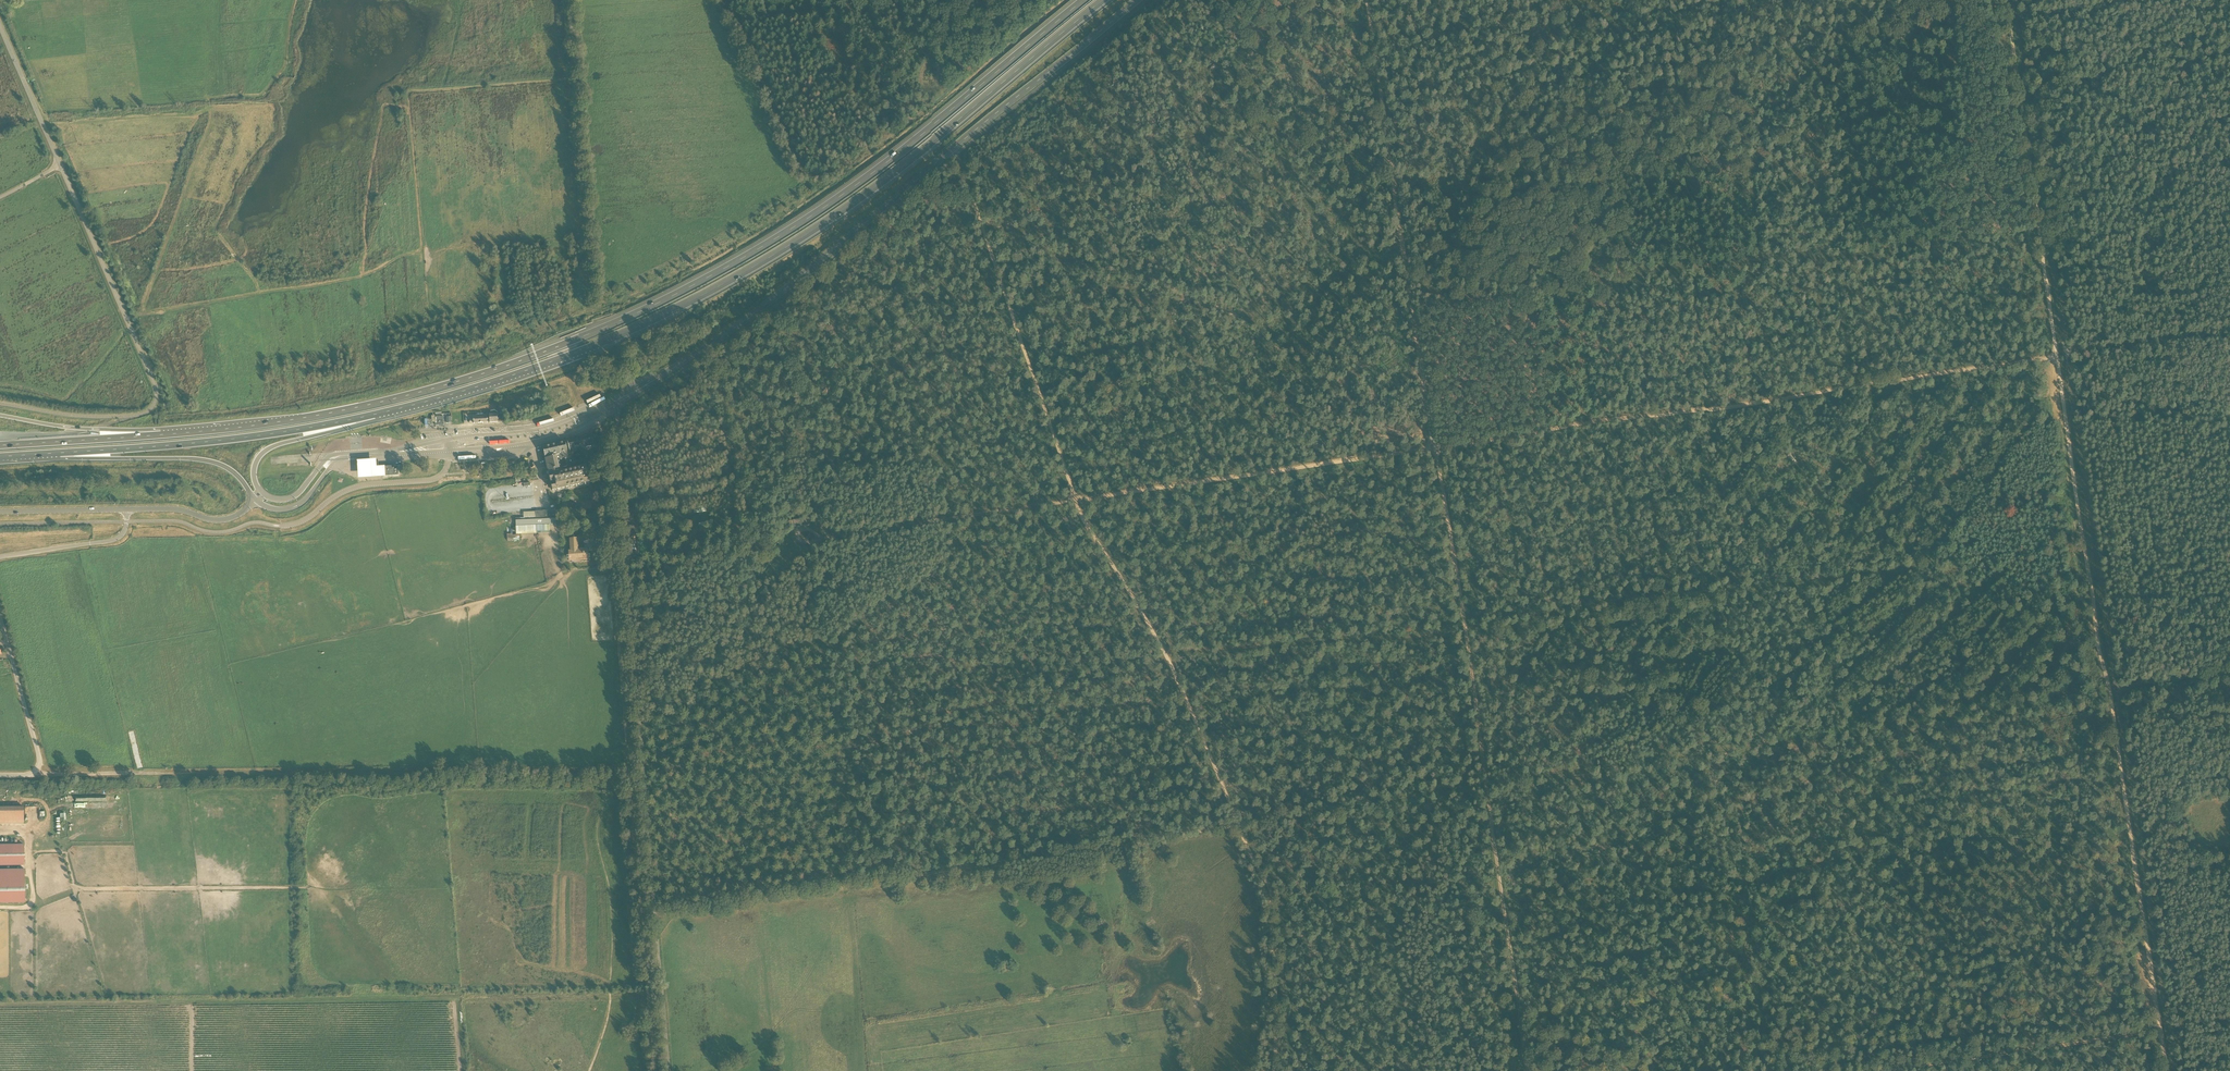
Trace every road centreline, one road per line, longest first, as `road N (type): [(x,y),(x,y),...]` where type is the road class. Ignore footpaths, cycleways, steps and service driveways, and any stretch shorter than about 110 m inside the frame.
road 1 (track): [(2006,0),(2075,517),(2166,1070)]
road 2 (track): [(2009,23),(1383,114)]
road 3 (track): [(2058,355),(1434,449)]
road 4 (tertiary): [(670,371),(752,316),(1144,0)]
road 5 (motorway): [(623,334),(827,222),(1109,0)]
road 6 (track): [(1238,826),(655,916)]
road 7 (track): [(628,766),(61,773),(39,767)]
road 8 (motorway): [(1090,0),(823,210),(618,322)]
road 9 (trunk): [(618,322),(393,399),(161,435)]
road 10 (track): [(2064,417),(2008,447),(1919,560),(1821,580),(1838,738)]
road 11 (track): [(954,151),(1076,502)]
road 12 (track): [(1434,449),(1076,502)]
road 13 (track): [(1464,633),(1821,580)]
road 14 (track): [(1383,114),(1434,449)]
road 15 (trunk): [(60,453),(232,439),(375,414)]
road 16 (track): [(1164,652),(1464,633)]
road 17 (track): [(1485,790),(1527,1070)]
road 18 (track): [(1888,1070),(2160,1029)]
road 19 (track): [(2109,698),(1838,738)]
road 20 (trunk): [(375,414),(623,334)]
road 21 (track): [(1238,826),(1271,891),(1273,1070)]
road 22 (unclassified): [(156,387),(60,165)]
road 23 (tertiary): [(449,450),(566,432),(670,371)]
road 24 (tertiary): [(670,371),(546,427),(448,440)]
road 25 (trunk): [(60,453),(212,462),(237,476),(256,500)]
road 26 (track): [(628,766),(611,566)]
road 27 (unclassified): [(0,616),(40,763),(30,774),(0,774)]
road 28 (unclassified): [(281,526),(353,488),(437,478),(449,450)]
road 29 (track): [(1434,449),(1464,633)]
road 30 (track): [(1076,502),(1164,652)]
road 31 (track): [(1173,675),(1238,826)]
road 32 (trunk): [(263,493),(254,473),(263,452),(375,414)]
road 33 (trunk): [(161,435),(0,416)]
road 34 (trunk): [(161,435),(0,445)]
road 35 (track): [(1464,633),(1485,790)]
road 36 (track): [(655,916),(668,1070)]
road 37 (track): [(642,763),(655,916)]
road 38 (unclassified): [(60,165),(0,27)]
road 39 (unclassified): [(127,510),(118,539),(0,558)]
road 40 (track): [(599,420),(611,566)]
road 41 (track): [(640,918),(629,778)]
road 42 (tertiary): [(256,500),(215,521),(171,509),(127,510)]
road 43 (track): [(1076,502),(942,520)]
road 44 (tertiary): [(127,510),(0,512)]

